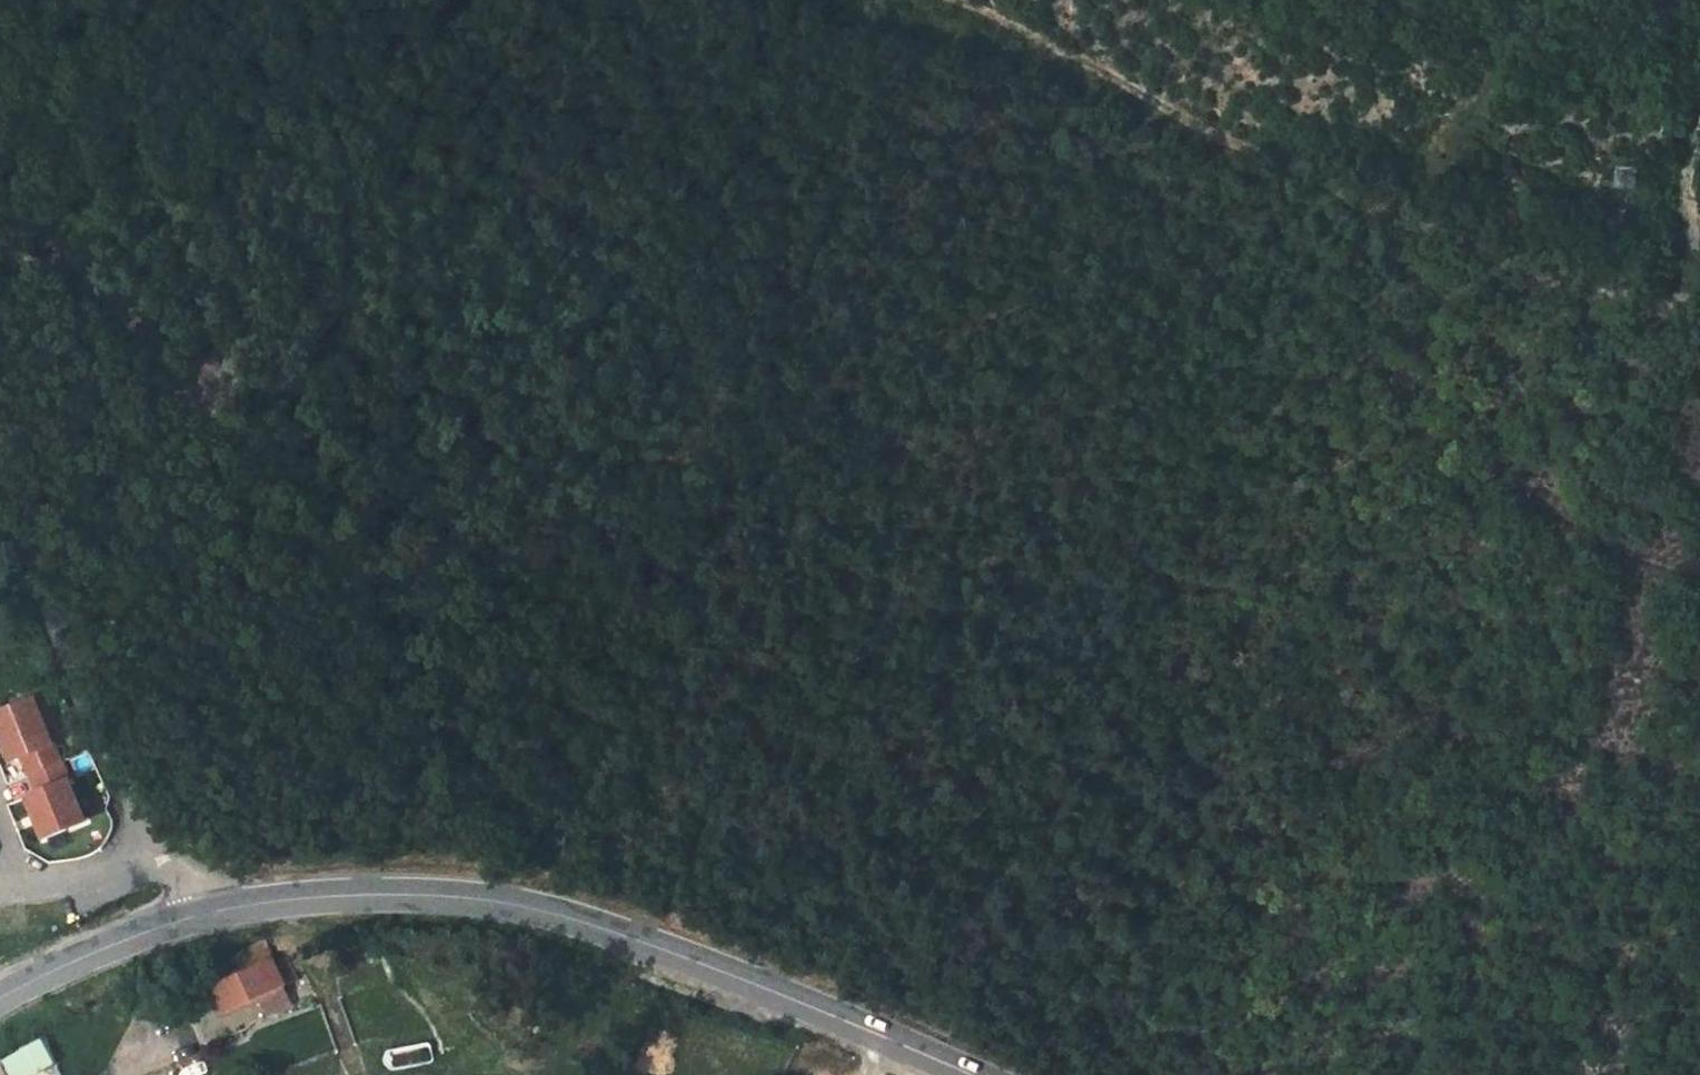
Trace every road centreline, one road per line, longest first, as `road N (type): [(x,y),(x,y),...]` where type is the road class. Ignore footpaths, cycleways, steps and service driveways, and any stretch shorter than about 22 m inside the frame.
road 1 (track): [(1644,0),(1672,146),(1658,203),(1462,179),(1364,153),(1285,157),(1209,131),(954,0)]
road 2 (secondary): [(204,927),(353,899),(533,914),(806,1007),(967,1074)]
road 3 (unclassified): [(87,0),(177,189),(221,326),(221,371),(203,382),(147,337),(42,226),(0,214)]
road 4 (unclassified): [(0,505),(93,739),(204,927)]
road 5 (secondary): [(0,1001),(157,936),(204,927)]

